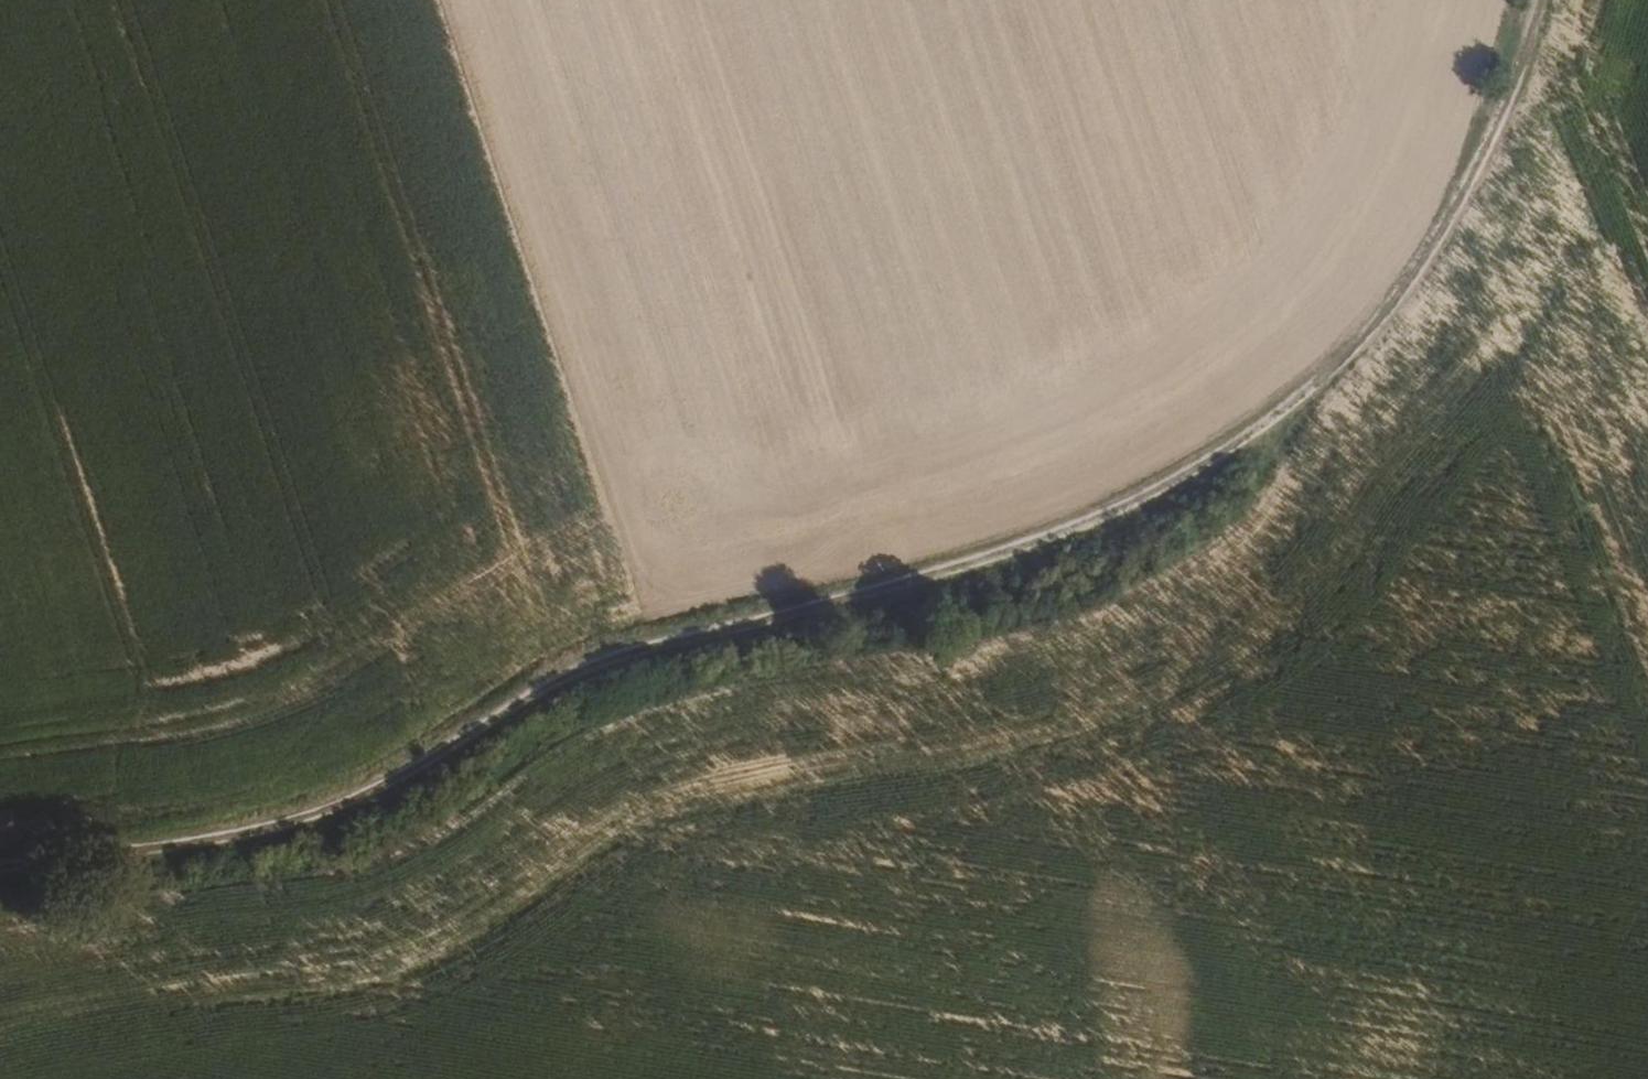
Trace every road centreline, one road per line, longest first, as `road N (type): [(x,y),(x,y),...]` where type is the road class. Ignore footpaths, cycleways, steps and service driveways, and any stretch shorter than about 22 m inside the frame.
road 1 (track): [(0,873),(307,822),(437,757),(596,663),(965,564),(1277,434),(1427,275),(1545,0)]

